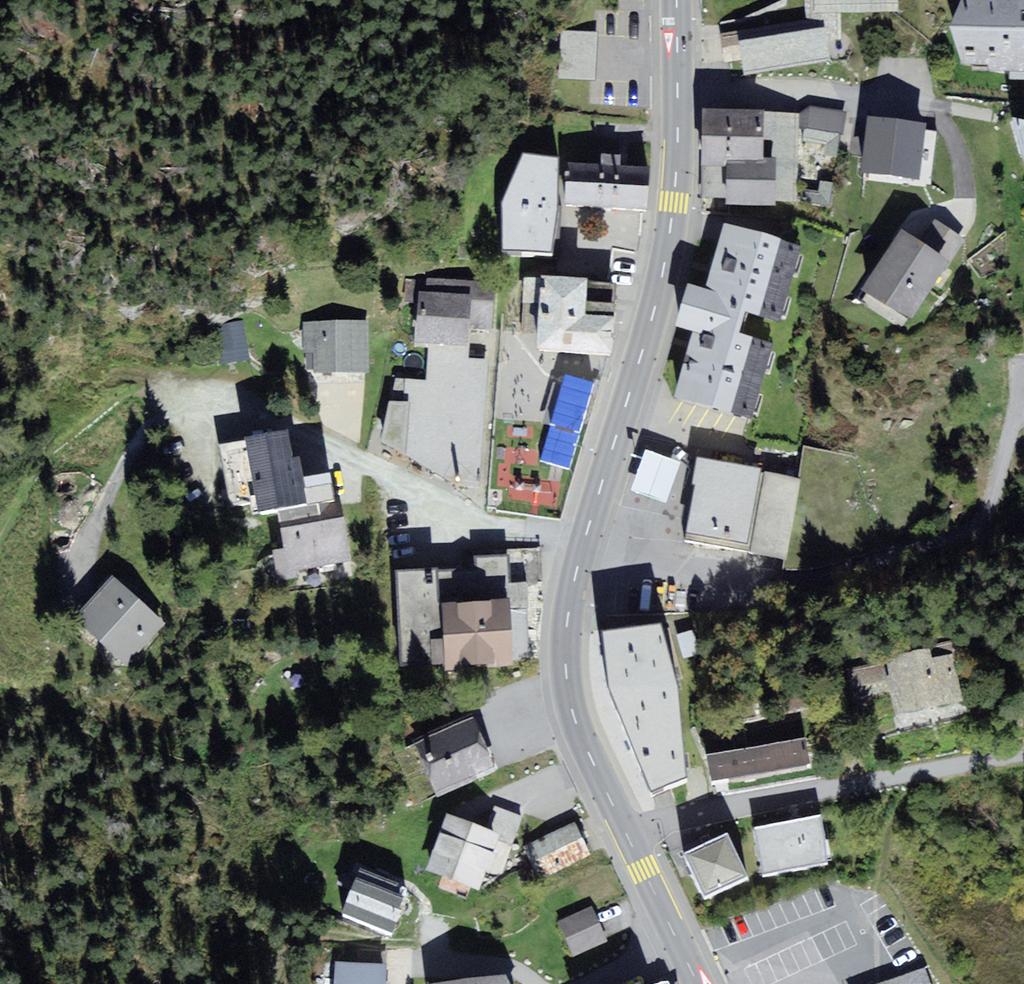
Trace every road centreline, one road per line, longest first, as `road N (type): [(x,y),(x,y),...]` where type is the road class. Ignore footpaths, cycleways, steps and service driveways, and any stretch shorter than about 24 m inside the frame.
road 1 (primary): [(581,550),(660,294),(677,92)]
road 2 (residential): [(581,550),(436,509),(378,468),(273,414),(183,391)]
road 3 (residential): [(629,839),(669,820),(736,806),(1023,754)]
road 4 (primary): [(629,839),(577,727),(566,684),(581,550)]
road 5 (residential): [(677,92),(859,94)]
road 6 (primary): [(698,983),(629,839)]
road 7 (track): [(407,944),(311,937),(291,945),(278,983)]

